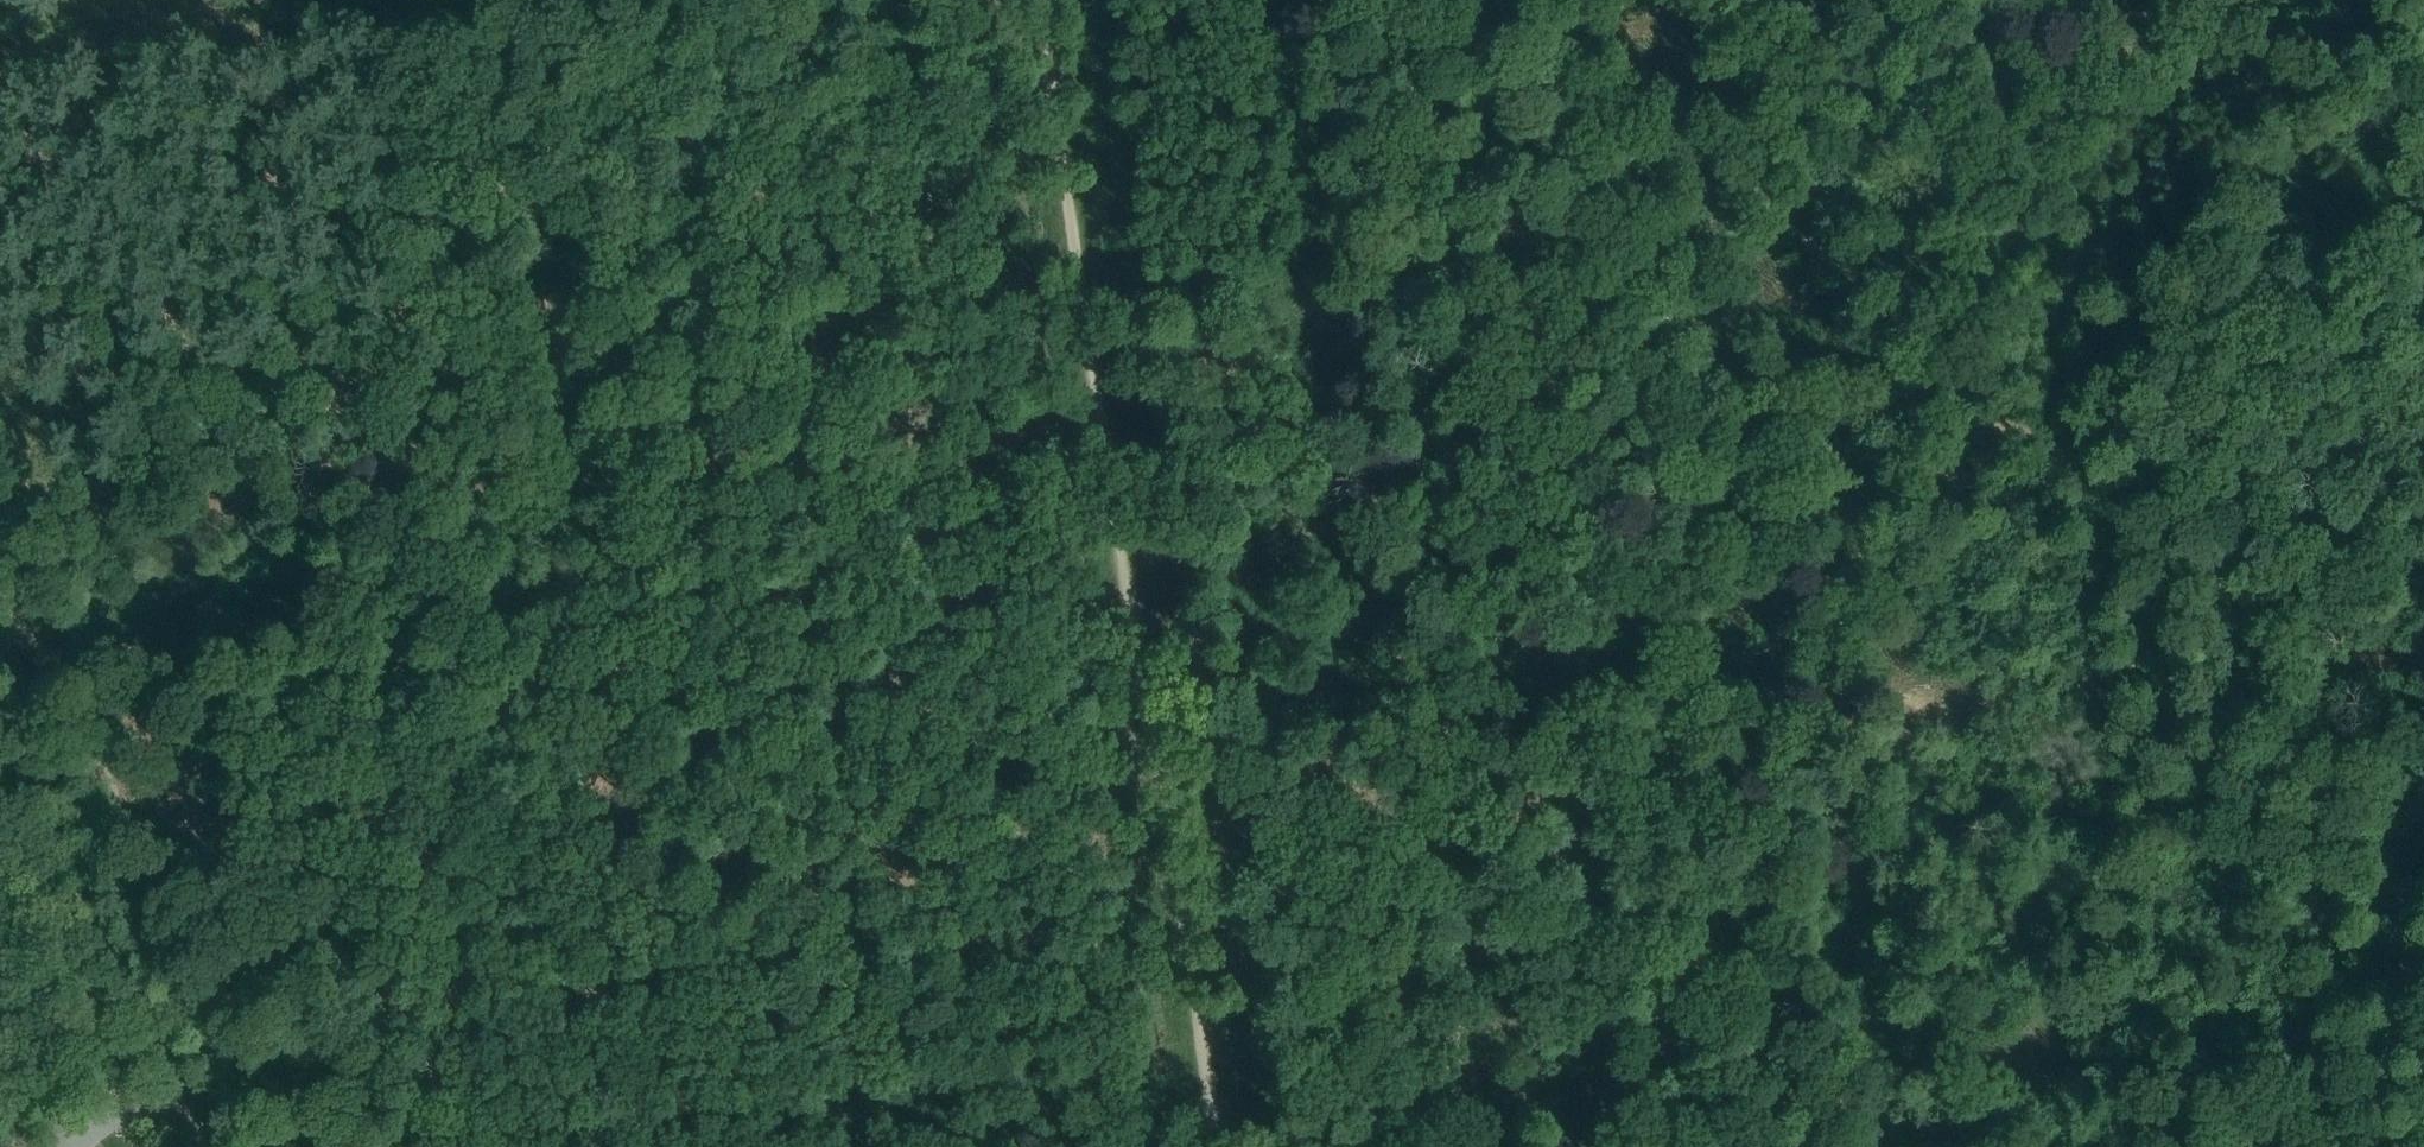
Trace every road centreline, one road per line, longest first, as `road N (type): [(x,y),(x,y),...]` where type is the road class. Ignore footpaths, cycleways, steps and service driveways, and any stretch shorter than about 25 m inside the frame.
road 1 (track): [(1208,1146),(1023,0)]
road 2 (unclassified): [(201,1146),(0,760)]

